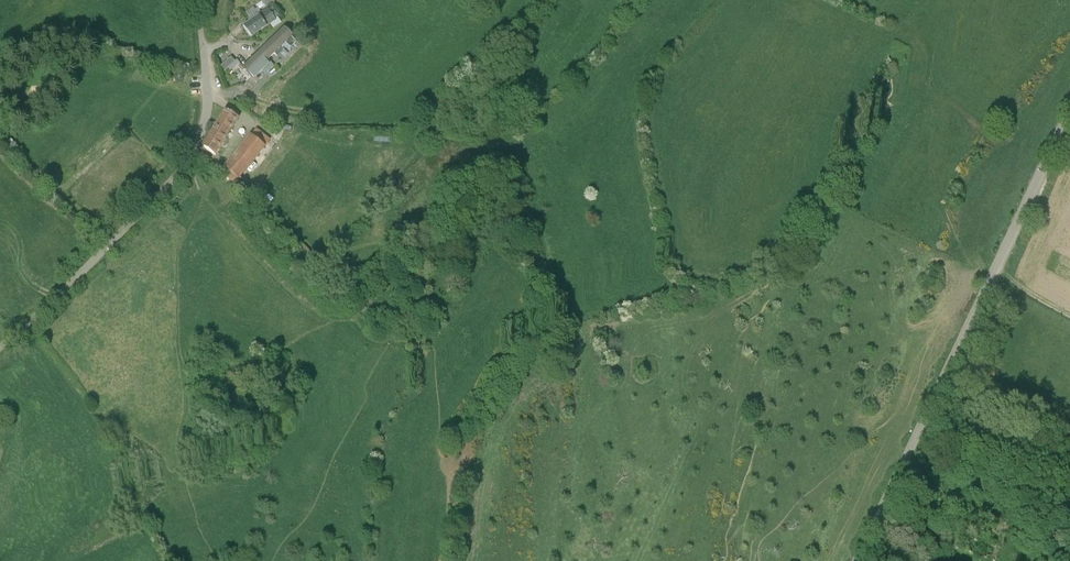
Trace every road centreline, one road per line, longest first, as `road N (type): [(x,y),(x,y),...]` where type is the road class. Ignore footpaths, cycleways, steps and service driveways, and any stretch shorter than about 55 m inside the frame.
road 1 (unclassified): [(858,560),(1069,107)]
road 2 (unclassified): [(201,0),(209,104),(194,171),(0,368)]

